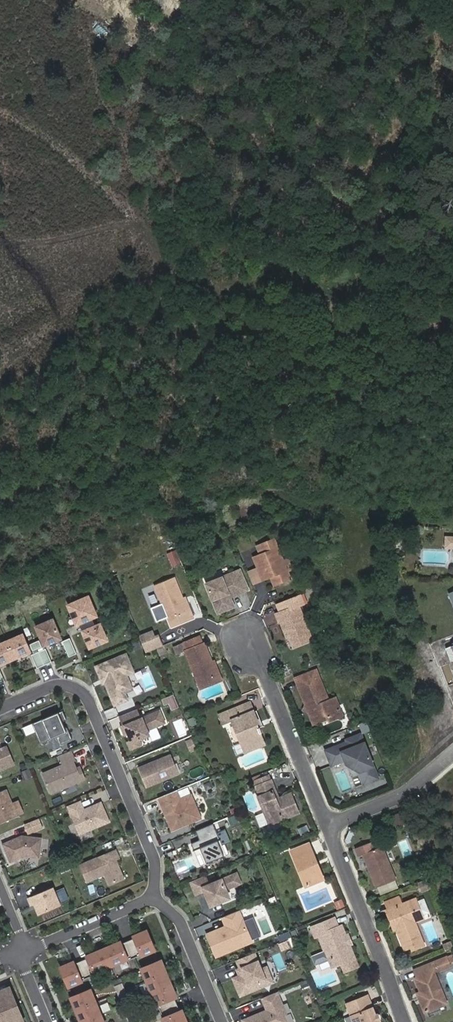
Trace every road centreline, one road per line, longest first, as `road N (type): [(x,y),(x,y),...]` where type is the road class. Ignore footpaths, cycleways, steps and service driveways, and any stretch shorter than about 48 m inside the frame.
road 1 (residential): [(0,709),(53,686),(86,696),(155,860),(154,899)]
road 2 (residential): [(329,825),(409,1021)]
road 3 (residential): [(247,645),(266,669),(329,825)]
road 4 (residential): [(222,1021),(180,921),(154,899)]
road 5 (residential): [(452,757),(421,786),(329,825)]
road 6 (residential): [(25,950),(154,899)]

